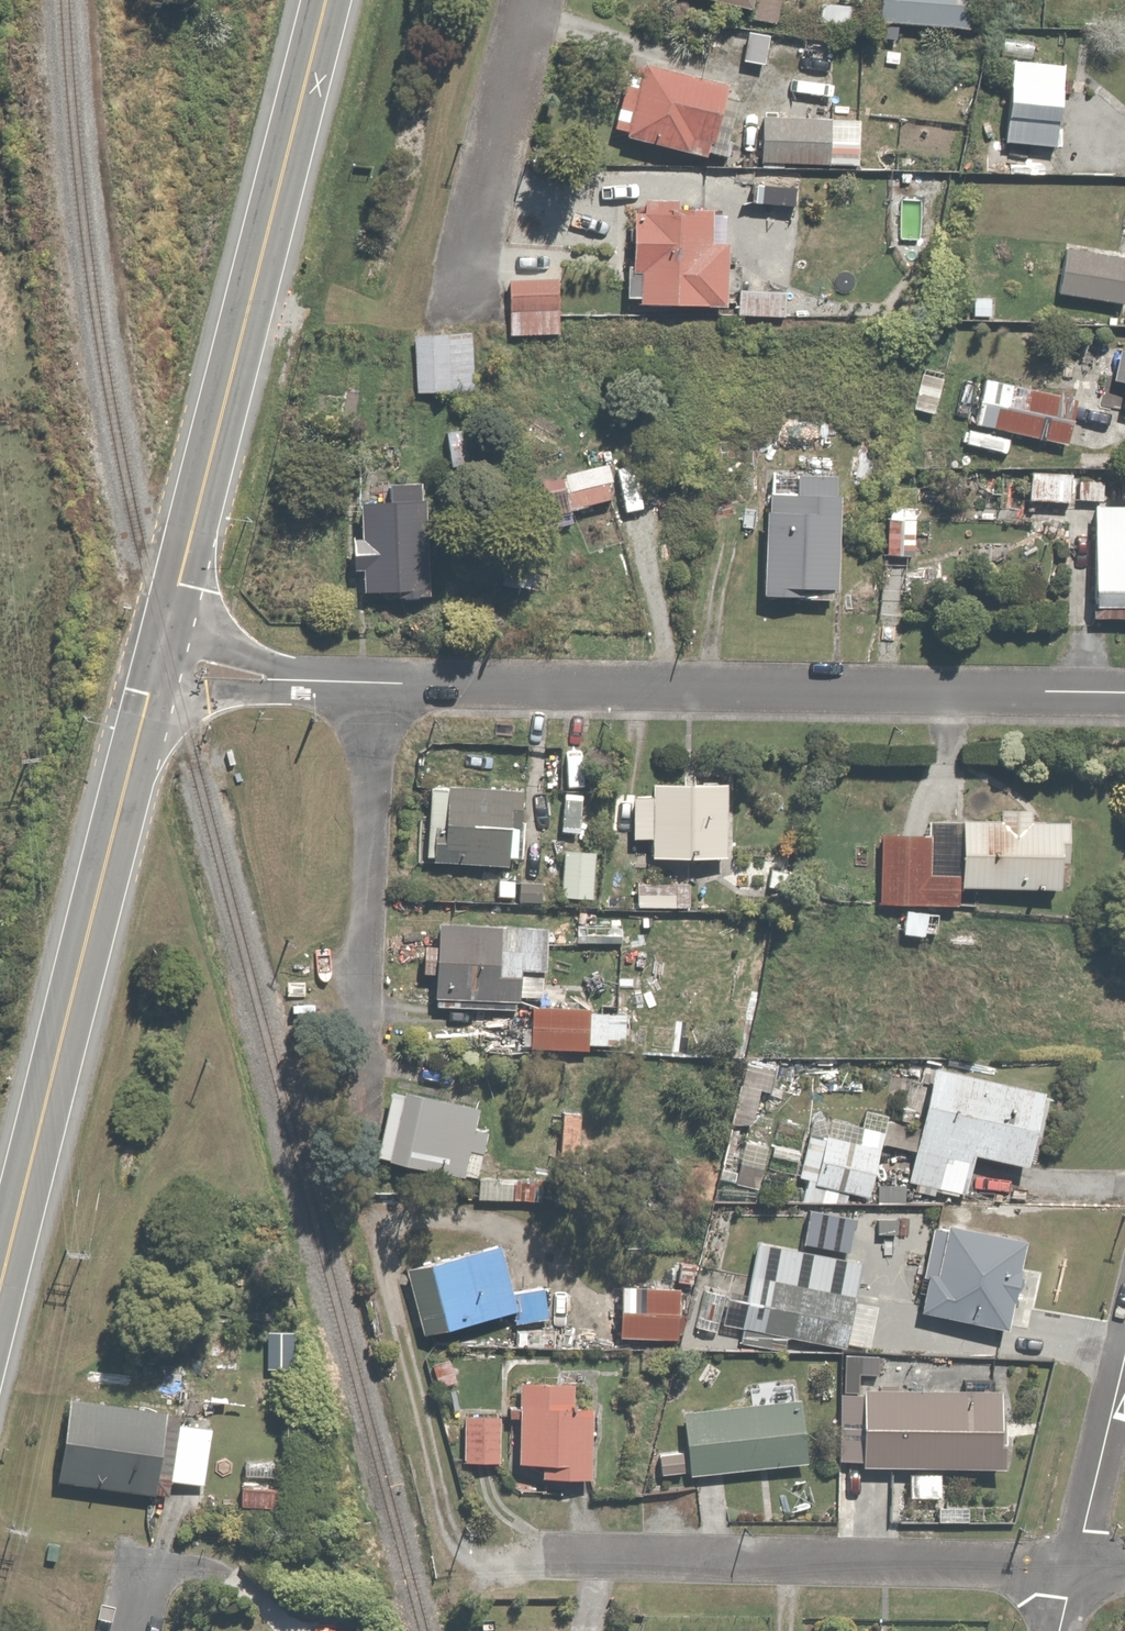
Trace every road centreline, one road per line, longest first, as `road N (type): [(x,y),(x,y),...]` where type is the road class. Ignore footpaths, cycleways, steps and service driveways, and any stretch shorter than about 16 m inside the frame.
road 1 (residential): [(1124,694),(378,684)]
road 2 (primary): [(0,1319),(169,640)]
road 3 (primary): [(169,640),(332,0)]
road 4 (residential): [(510,1559),(1077,1570)]
road 5 (residential): [(361,1096),(378,684)]
road 6 (residential): [(485,270),(543,0)]
road 7 (residential): [(378,684),(212,669),(169,640)]
road 8 (residential): [(1077,1570),(1124,1371)]

